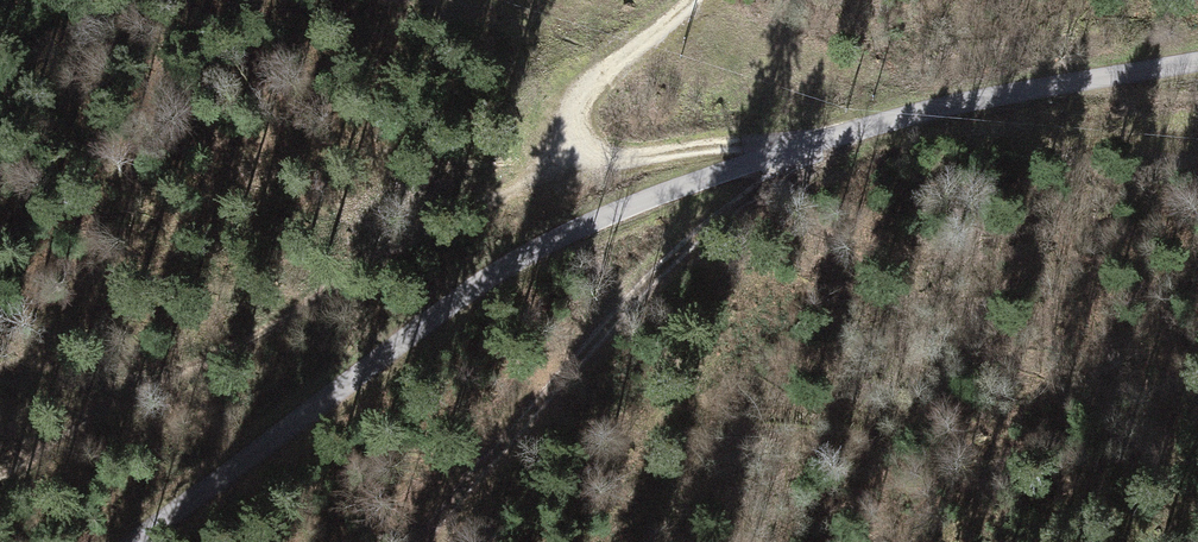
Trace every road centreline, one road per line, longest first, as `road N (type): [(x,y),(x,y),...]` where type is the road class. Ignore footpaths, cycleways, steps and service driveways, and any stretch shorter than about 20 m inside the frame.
road 1 (unclassified): [(1197,61),(885,119),(585,226),(397,341),(133,541)]
road 2 (track): [(573,153),(612,162),(839,132),(732,206),(651,275),(478,465),(425,541)]
road 3 (track): [(0,466),(50,430),(573,153)]
road 4 (track): [(573,153),(565,124),(582,89),(690,0)]

